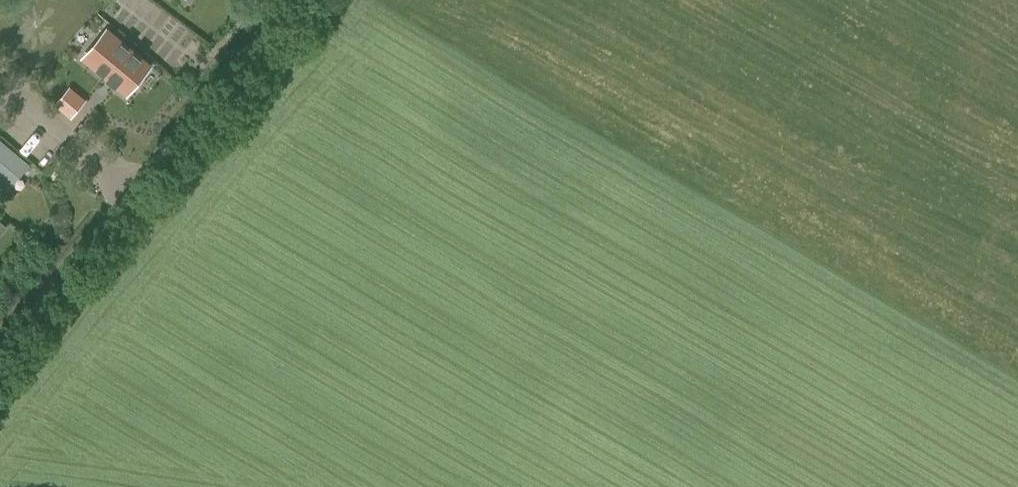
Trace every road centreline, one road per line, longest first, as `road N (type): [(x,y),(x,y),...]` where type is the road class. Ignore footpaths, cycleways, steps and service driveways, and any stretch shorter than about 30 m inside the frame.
road 1 (unclassified): [(0,350),(294,0)]

